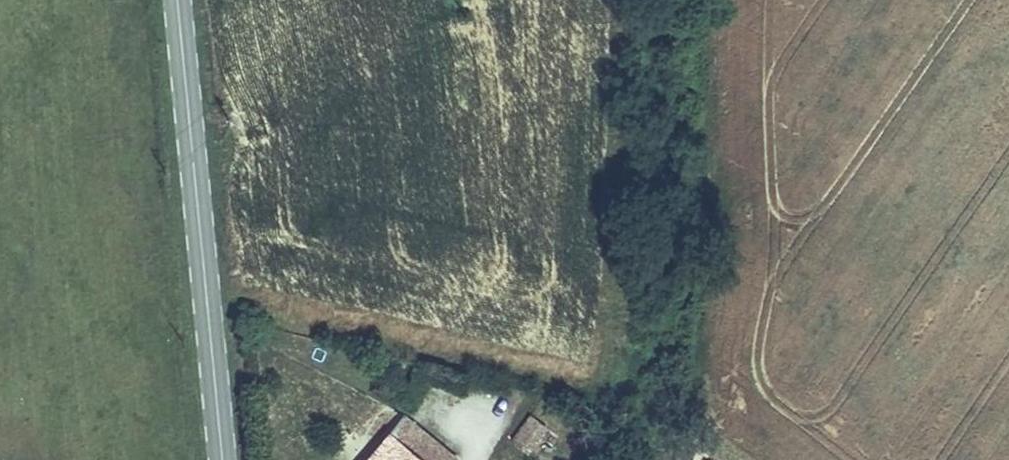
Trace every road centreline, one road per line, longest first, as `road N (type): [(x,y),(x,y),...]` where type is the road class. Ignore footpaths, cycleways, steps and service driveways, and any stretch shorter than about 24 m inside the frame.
road 1 (secondary): [(177,0),(220,459)]

